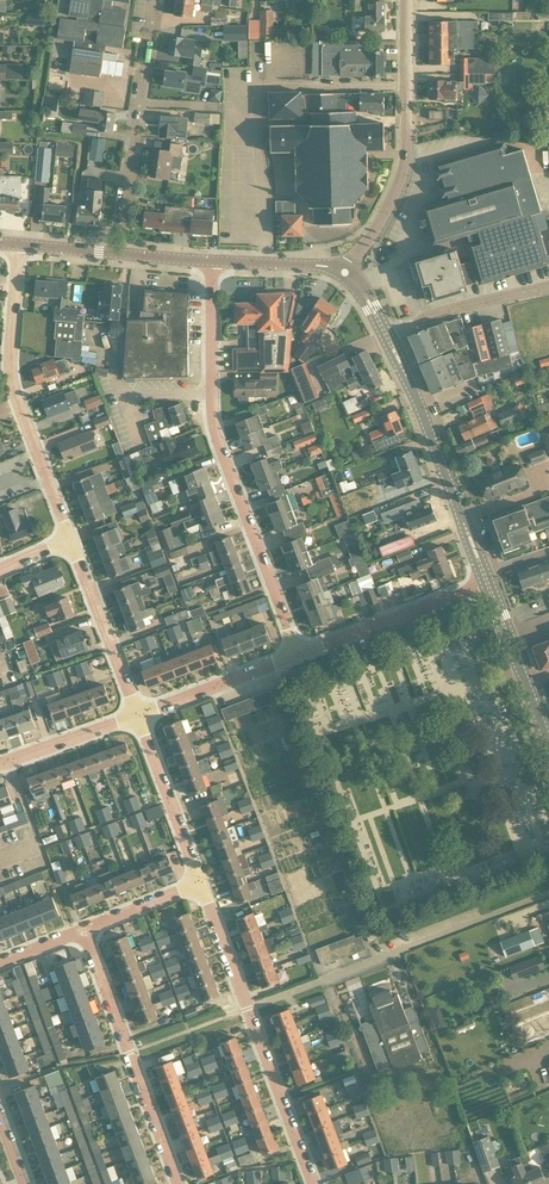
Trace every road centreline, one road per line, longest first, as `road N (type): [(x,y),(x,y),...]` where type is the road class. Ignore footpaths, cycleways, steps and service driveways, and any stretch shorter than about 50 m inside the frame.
road 1 (residential): [(314,1183),(202,886)]
road 2 (residential): [(70,540),(11,384),(16,244)]
road 3 (residential): [(346,272),(387,219),(404,177),(407,0)]
road 4 (tertiary): [(488,583),(386,330)]
road 5 (residential): [(180,1183),(85,933)]
road 6 (residential): [(124,254),(152,0)]
road 7 (residential): [(300,657),(212,424)]
road 8 (residential): [(300,657),(488,583)]
road 9 (residential): [(138,716),(70,540)]
road 10 (residential): [(202,886),(138,716)]
road 11 (residential): [(138,716),(300,657)]
road 12 (tertiary): [(548,740),(488,583)]
road 13 (residential): [(386,330),(548,291)]
road 14 (unclassified): [(212,424),(213,260)]
road 15 (residential): [(0,766),(138,716)]
road 16 (tertiary): [(346,272),(213,260)]
road 17 (residential): [(85,933),(202,886)]

